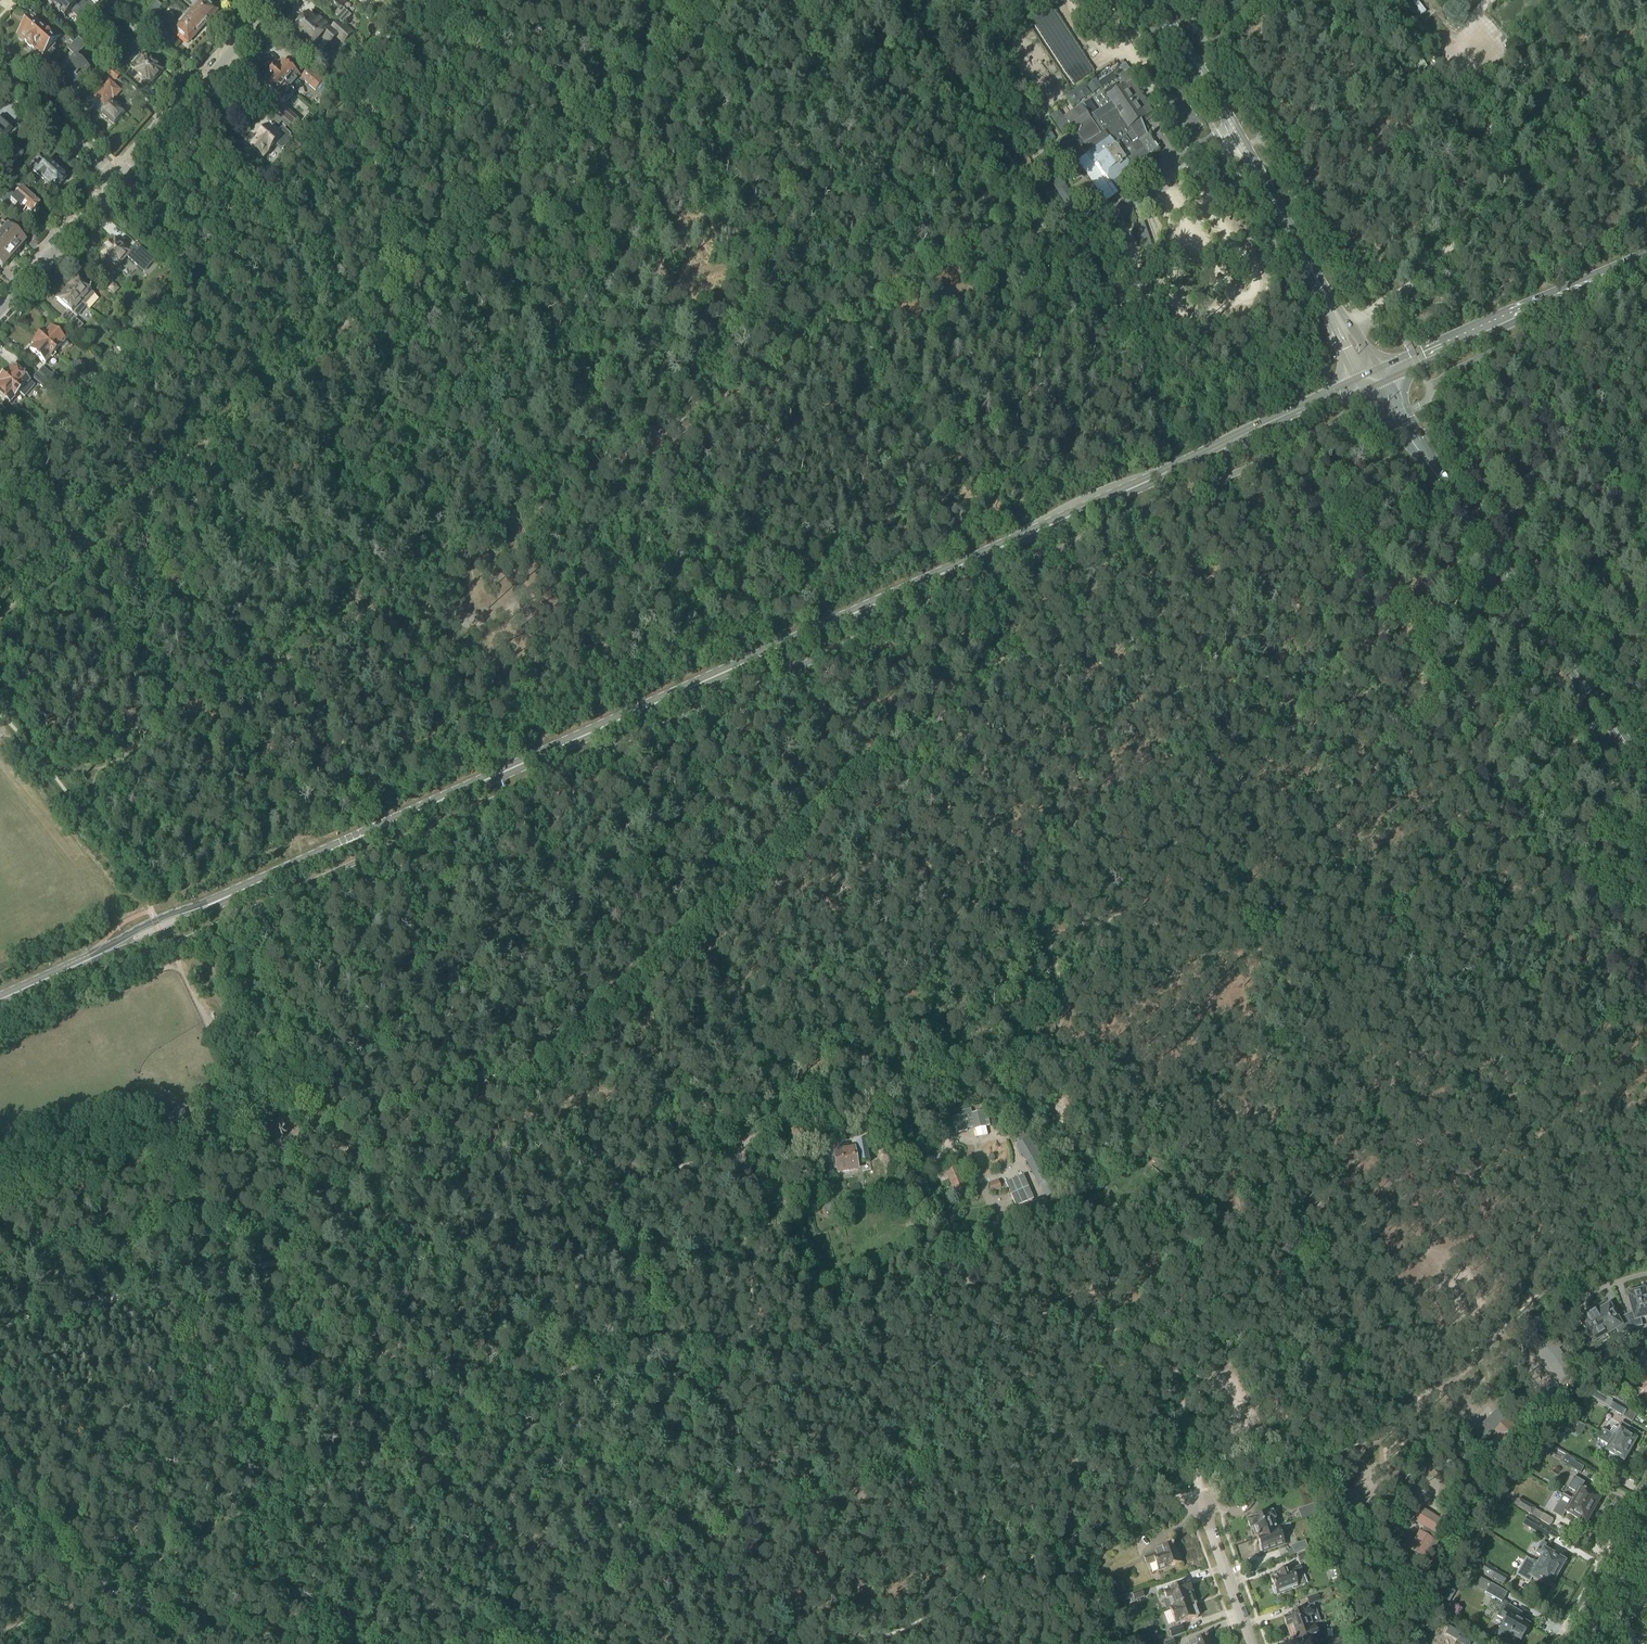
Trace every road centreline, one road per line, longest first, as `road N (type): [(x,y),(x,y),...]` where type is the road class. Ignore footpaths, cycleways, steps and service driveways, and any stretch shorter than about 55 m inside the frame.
road 1 (primary): [(0,999),(1374,378)]
road 2 (track): [(188,1160),(521,1096),(1163,508)]
road 3 (track): [(0,598),(715,0)]
road 4 (track): [(1643,1041),(1233,470)]
road 5 (track): [(122,167),(139,182),(445,220),(651,439)]
road 6 (track): [(605,1634),(1146,1351)]
road 7 (track): [(1024,880),(1036,858),(1063,841),(1302,726),(1321,712),(1400,599),(1482,564)]
road 8 (track): [(1325,1463),(1124,1516),(882,1643)]
road 9 (tertiary): [(1646,768),(1374,378)]
road 10 (track): [(301,1258),(609,1190),(740,1148)]
road 11 (tertiary): [(1151,0),(1208,85),(1374,378)]
road 12 (track): [(695,1348),(789,1528),(853,1583),(885,1639)]
road 13 (track): [(898,751),(1024,880),(1040,908),(1064,1009),(1045,1038)]
road 14 (residential): [(284,1643),(235,1638),(147,1610),(102,1583),(0,1481)]
road 15 (track): [(1045,1038),(823,1087),(740,1148)]
road 16 (track): [(102,1583),(399,1449)]
road 17 (track): [(0,1325),(301,1258)]
road 18 (track): [(669,1335),(695,1348),(822,1338),(893,1307),(948,1266)]
road 19 (primary): [(1646,252),(1374,378)]
road 20 (track): [(399,1449),(630,1343),(669,1335)]
road 21 (track): [(773,1504),(564,1610),(539,1628),(536,1643)]
road 22 (residential): [(115,174),(273,3)]
road 23 (track): [(301,1258),(379,1397),(399,1449)]
road 24 (track): [(399,1449),(375,1643)]
road 25 (track): [(188,1160),(148,1173),(50,1178),(0,1195)]
road 26 (track): [(1512,174),(1646,52)]
road 27 (residential): [(0,305),(115,174)]
road 28 (residential): [(1646,1498),(1563,1643)]
road 29 (residential): [(1250,1643),(1196,1492)]
road 30 (track): [(609,1190),(662,1290),(669,1335)]
road 31 (residential): [(115,174),(0,65)]
road 32 (track): [(169,947),(229,1085)]
road 33 (track): [(1146,1351),(1178,1386),(1196,1479)]
road 34 (track): [(1325,1463),(1387,1433),(1442,1391)]
road 35 (track): [(1570,319),(1646,428)]
road 36 (tertiary): [(1583,1643),(1646,1534)]
road 37 (track): [(948,1266),(990,1299),(1055,1315)]

